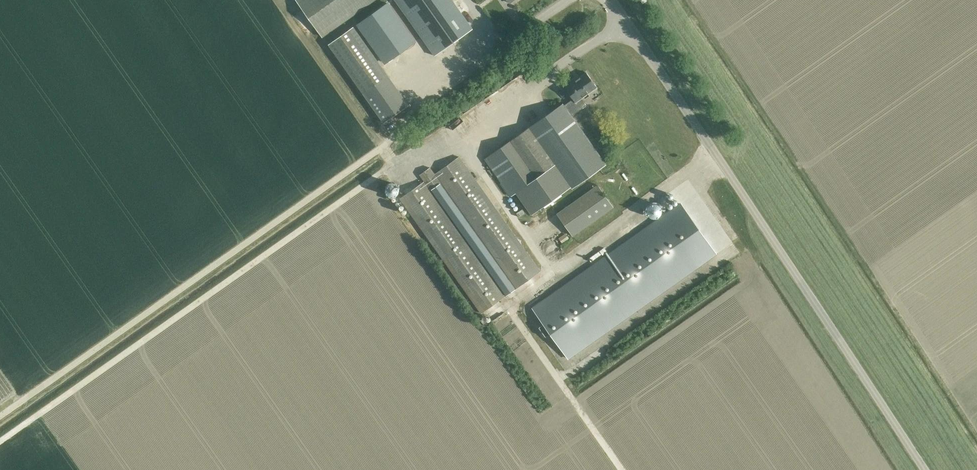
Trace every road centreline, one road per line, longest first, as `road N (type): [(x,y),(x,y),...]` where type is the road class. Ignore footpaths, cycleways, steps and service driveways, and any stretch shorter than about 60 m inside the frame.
road 1 (track): [(0,442),(393,164),(507,111),(625,20)]
road 2 (track): [(567,0),(404,121),(384,146),(0,417)]
road 3 (unclassified): [(925,469),(611,0)]

